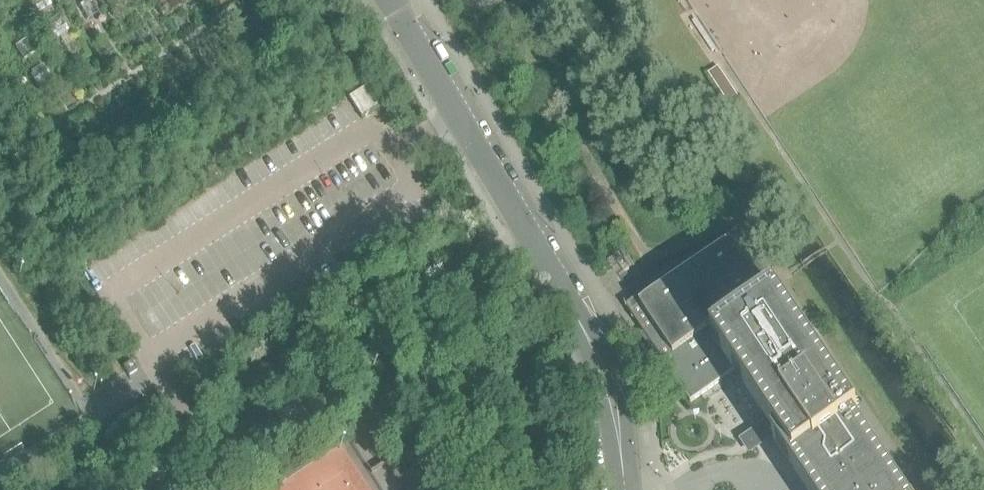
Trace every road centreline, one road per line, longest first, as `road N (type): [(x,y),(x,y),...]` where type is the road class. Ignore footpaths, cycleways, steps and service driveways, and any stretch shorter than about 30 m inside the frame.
road 1 (residential): [(624,489),(608,383),(391,0)]

